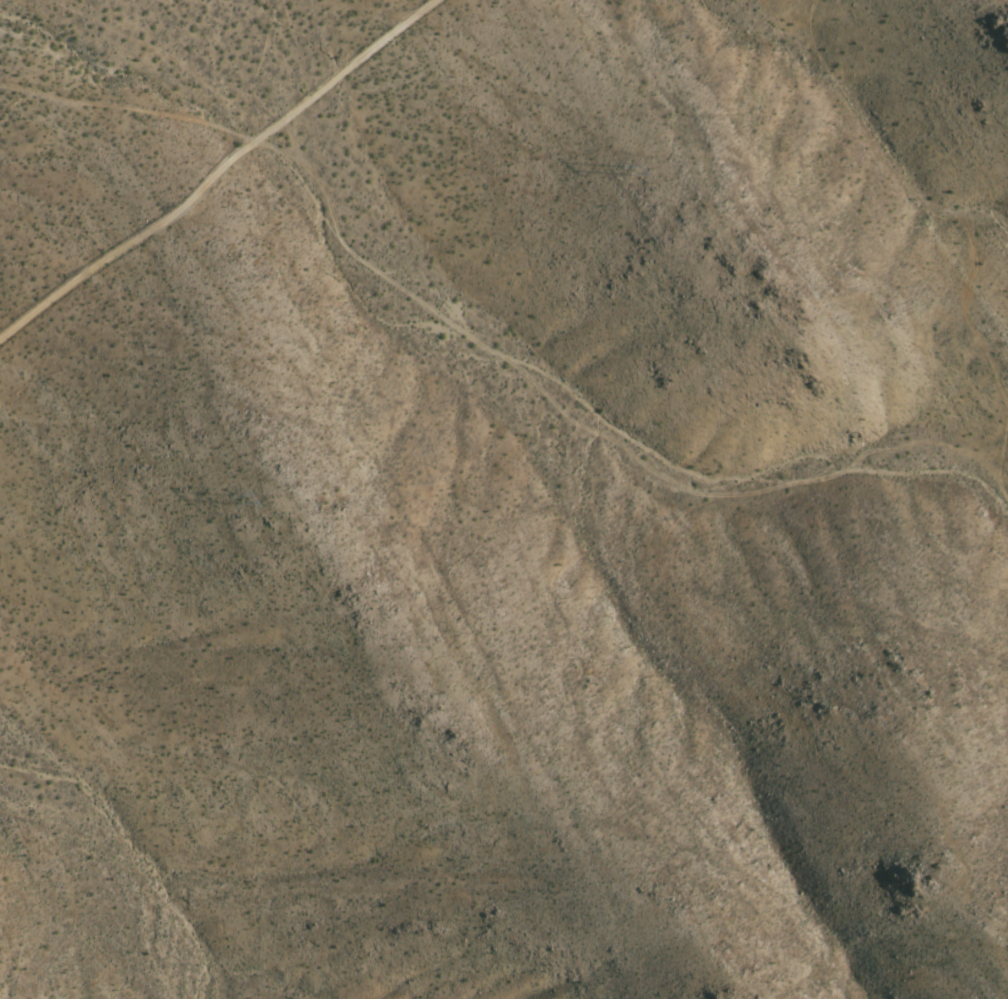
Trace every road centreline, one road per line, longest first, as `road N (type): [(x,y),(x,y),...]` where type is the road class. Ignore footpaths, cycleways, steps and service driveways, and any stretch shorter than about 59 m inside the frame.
road 1 (track): [(0,348),(204,200),(224,175),(448,0)]

